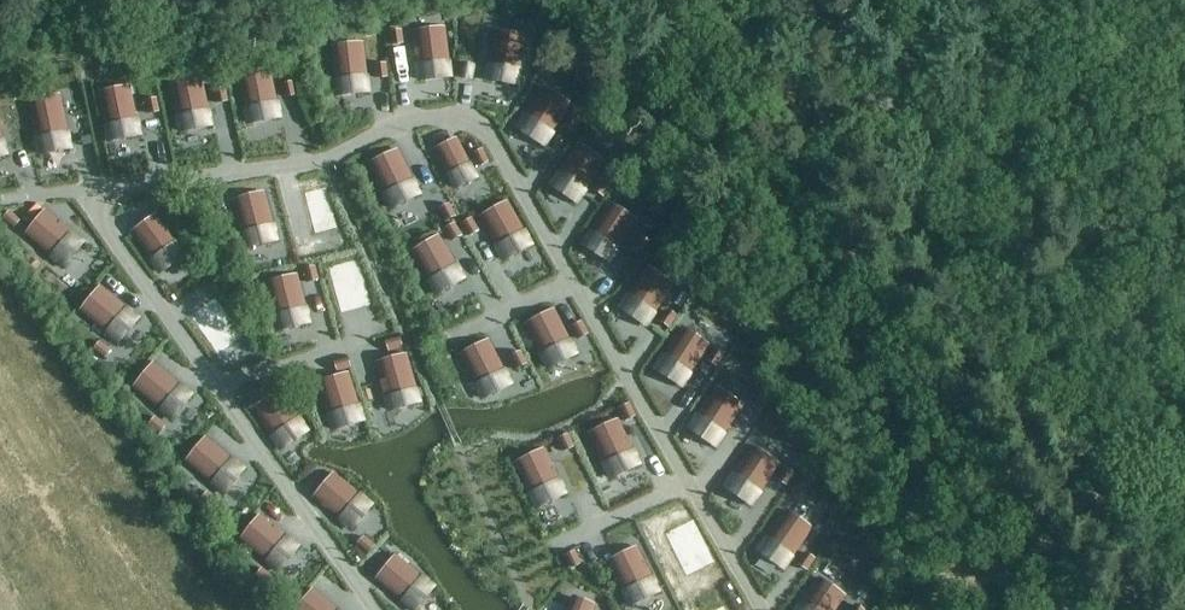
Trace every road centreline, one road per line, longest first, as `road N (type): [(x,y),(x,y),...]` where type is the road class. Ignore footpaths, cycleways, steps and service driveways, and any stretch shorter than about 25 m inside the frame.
road 1 (track): [(1081,510),(1042,414),(988,335),(886,225),(749,0)]
road 2 (track): [(273,0),(0,38)]
road 3 (track): [(951,609),(1032,557),(1081,510)]

